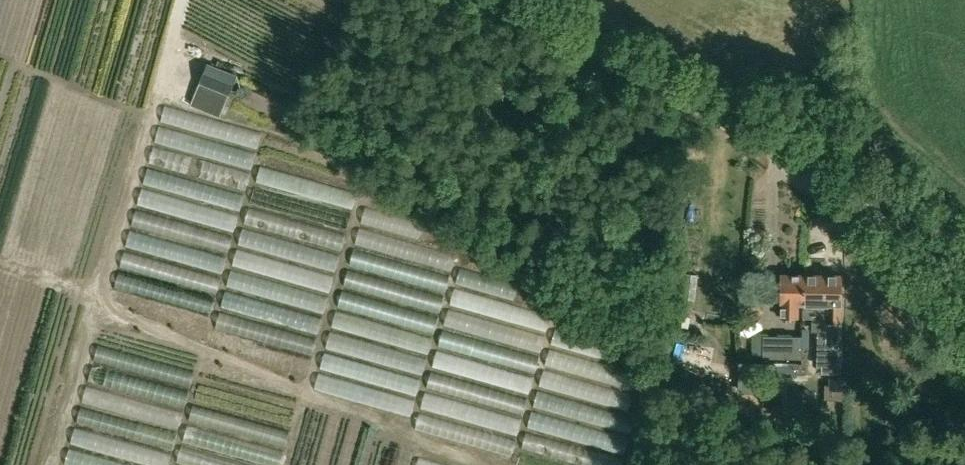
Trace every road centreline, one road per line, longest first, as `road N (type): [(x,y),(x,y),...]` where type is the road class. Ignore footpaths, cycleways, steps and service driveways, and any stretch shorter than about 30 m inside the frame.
road 1 (unclassified): [(964,297),(818,169),(510,0)]

